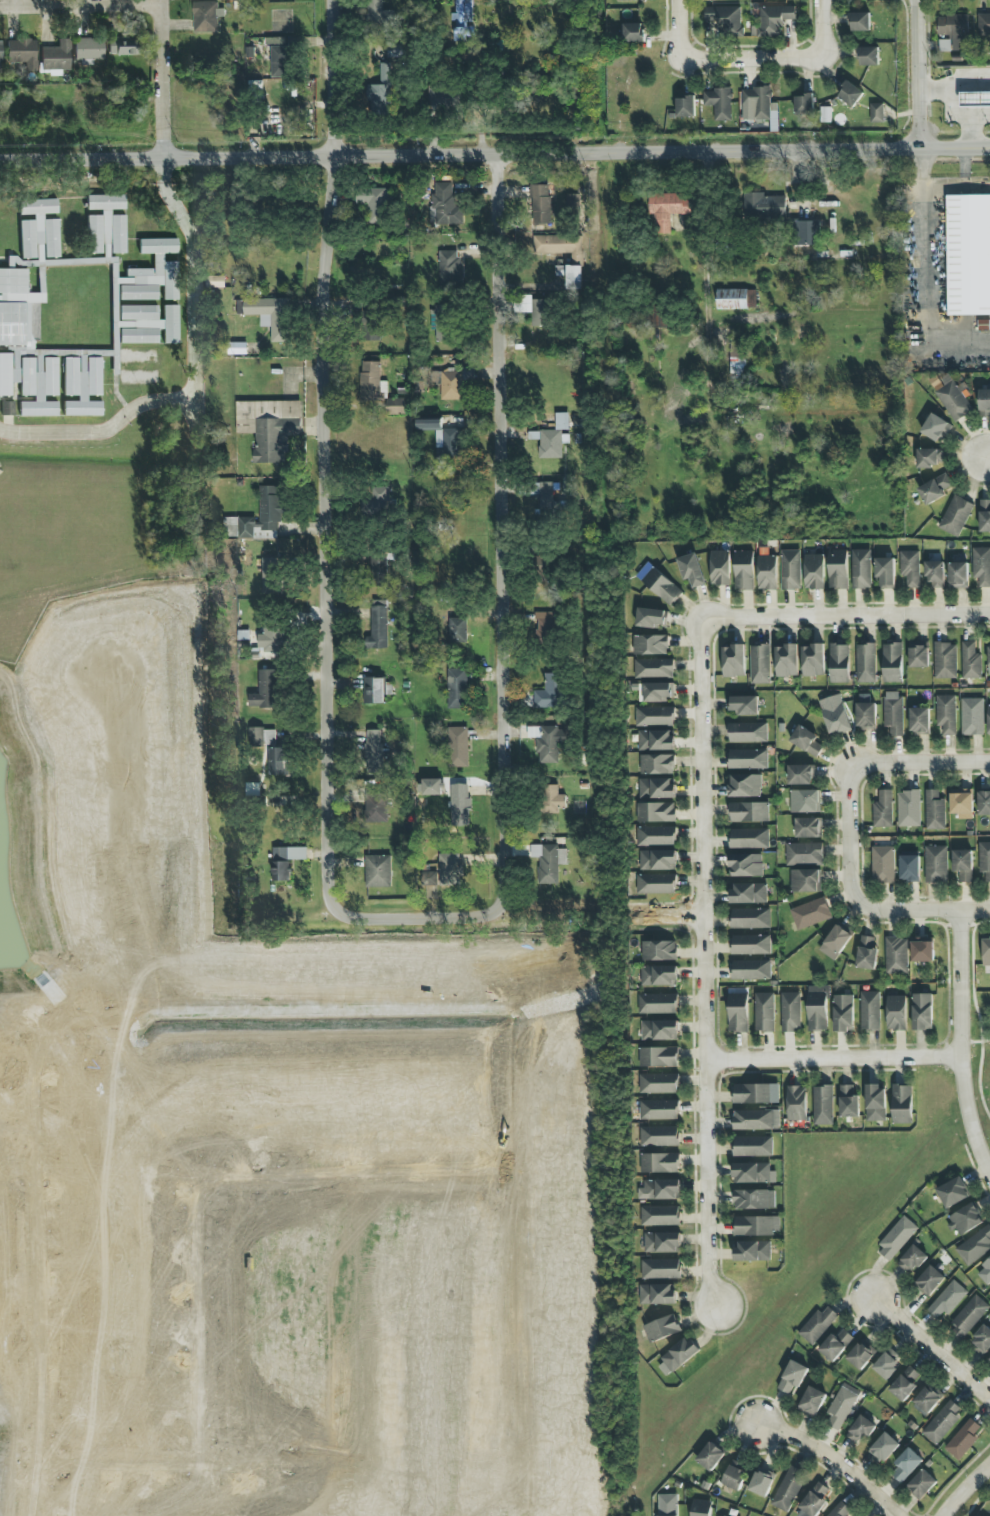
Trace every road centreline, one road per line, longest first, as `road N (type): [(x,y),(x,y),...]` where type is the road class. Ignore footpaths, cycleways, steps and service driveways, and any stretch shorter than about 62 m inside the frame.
road 1 (tertiary): [(0,159),(989,147)]
road 2 (residential): [(337,0),(329,529),(334,875),(347,910)]
road 3 (residential): [(502,154),(512,869),(505,904)]
road 4 (residential): [(719,1306),(707,1276),(700,631),(706,621)]
road 5 (residential): [(35,1515),(37,1045),(54,1024),(103,1021)]
road 6 (residential): [(200,1464),(195,1180),(268,1180)]
road 7 (residential): [(989,615),(706,621)]
road 8 (residential): [(989,1175),(965,1107),(958,908)]
road 9 (residential): [(820,0),(821,58),(680,59),(679,0)]
road 10 (residential): [(961,1056),(707,1058)]
road 11 (residential): [(41,1465),(284,1464)]
road 12 (residential): [(757,1425),(806,1440),(905,1515)]
road 13 (residential): [(162,3),(0,7)]
road 14 (residential): [(505,904),(474,915),(347,910)]
road 15 (residential): [(162,0),(167,158)]
road 16 (residential): [(873,1297),(989,1401)]
road 17 (residential): [(868,905),(855,897),(853,763)]
road 18 (residential): [(919,0),(920,147)]
road 19 (residential): [(853,763),(989,761)]
road 20 (residential): [(989,908),(868,905)]

